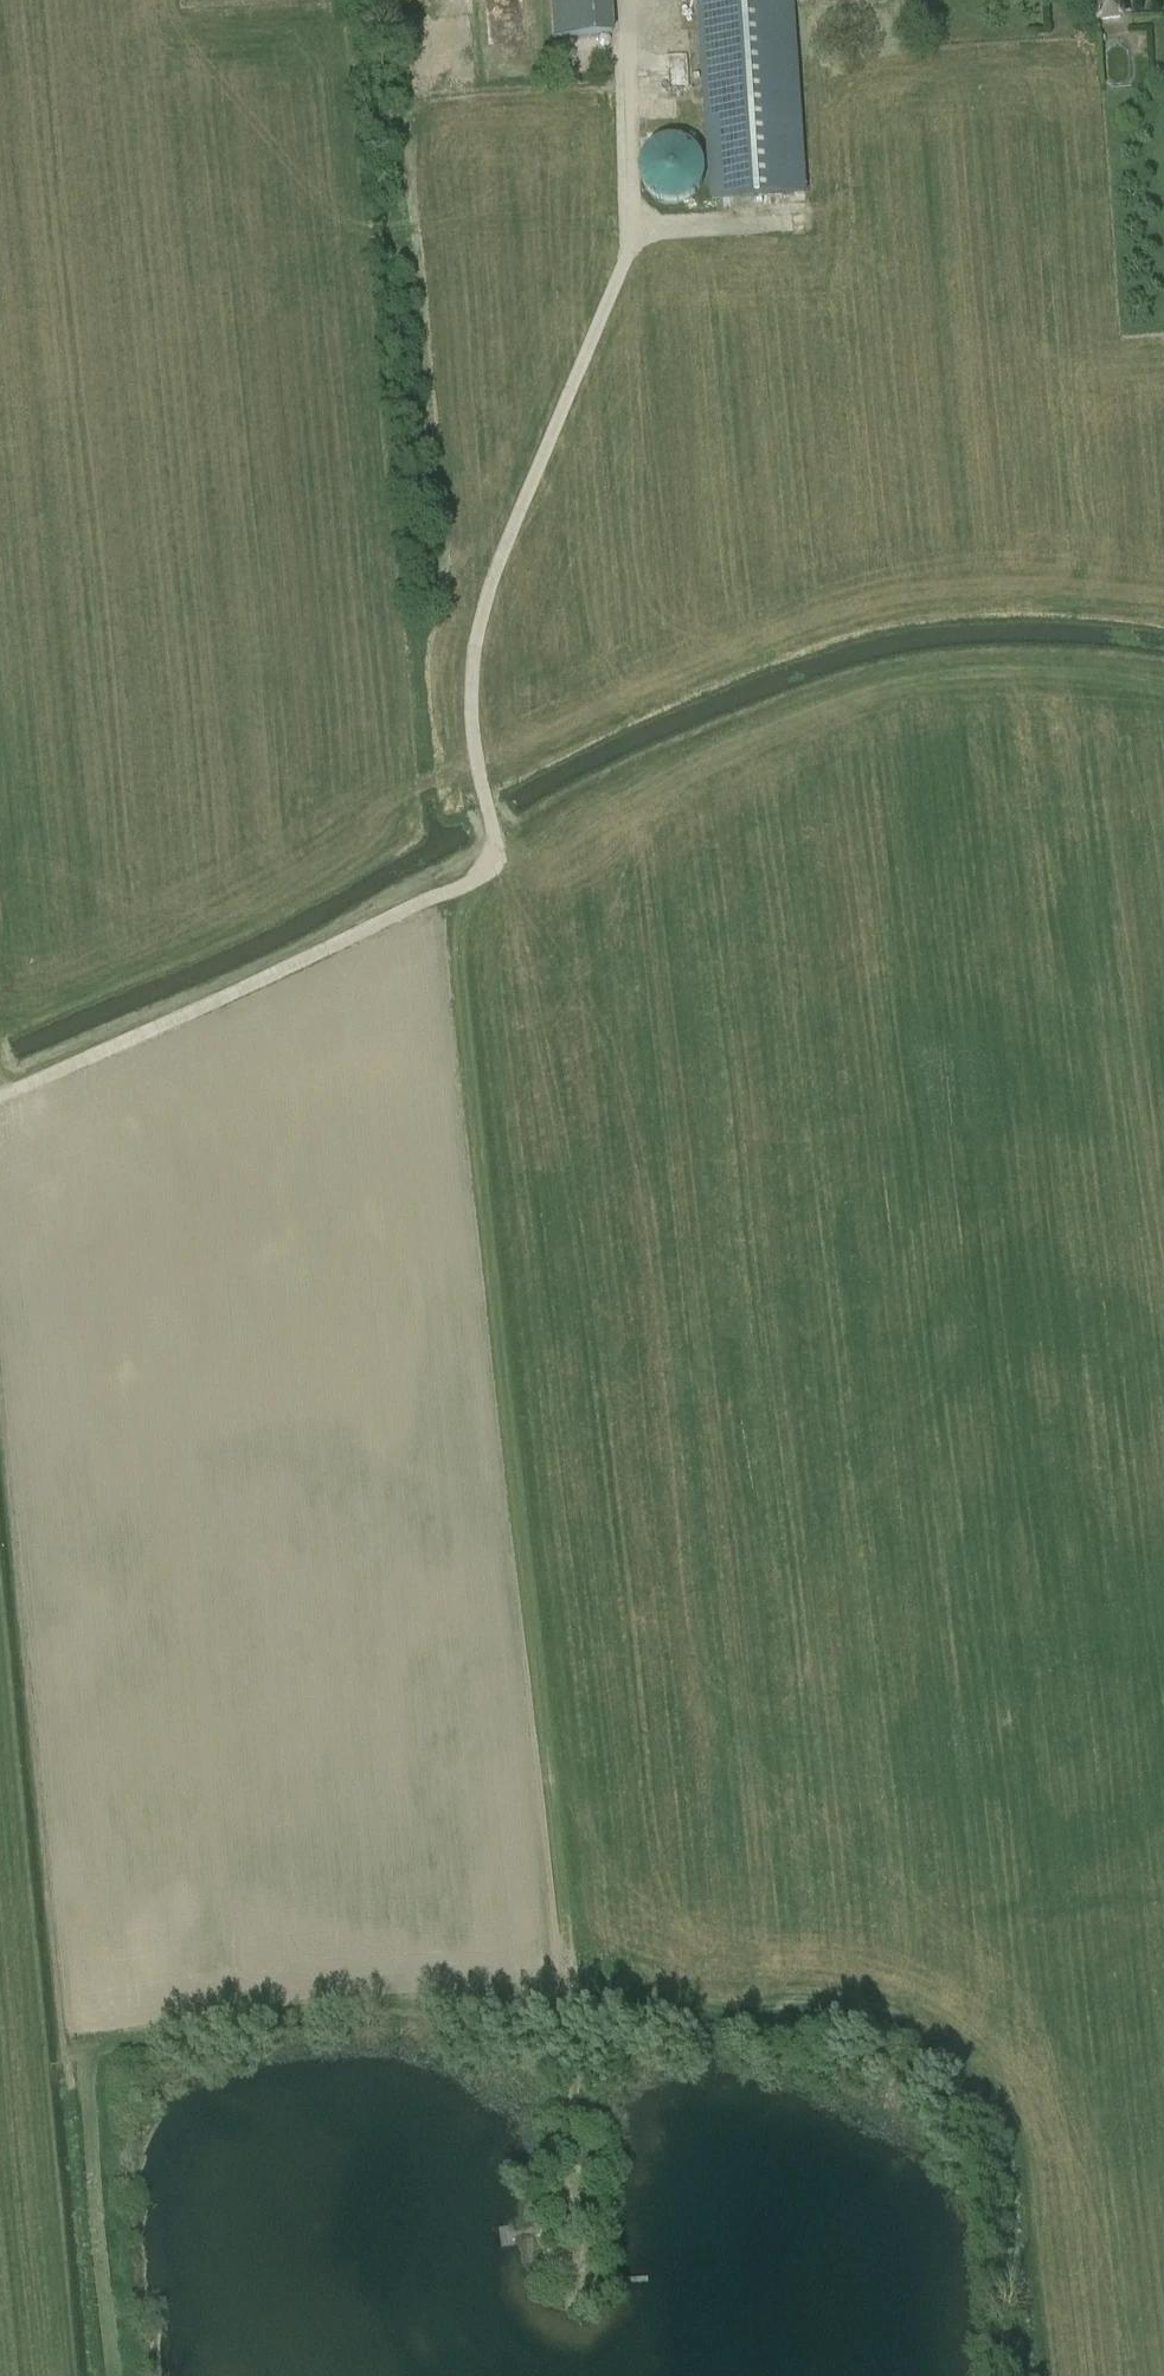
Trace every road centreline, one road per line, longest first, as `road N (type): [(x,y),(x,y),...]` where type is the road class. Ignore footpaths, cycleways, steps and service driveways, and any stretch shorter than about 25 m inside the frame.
road 1 (track): [(0,1094),(483,873),(494,858),(472,749),(476,626),(633,223),(627,107)]

